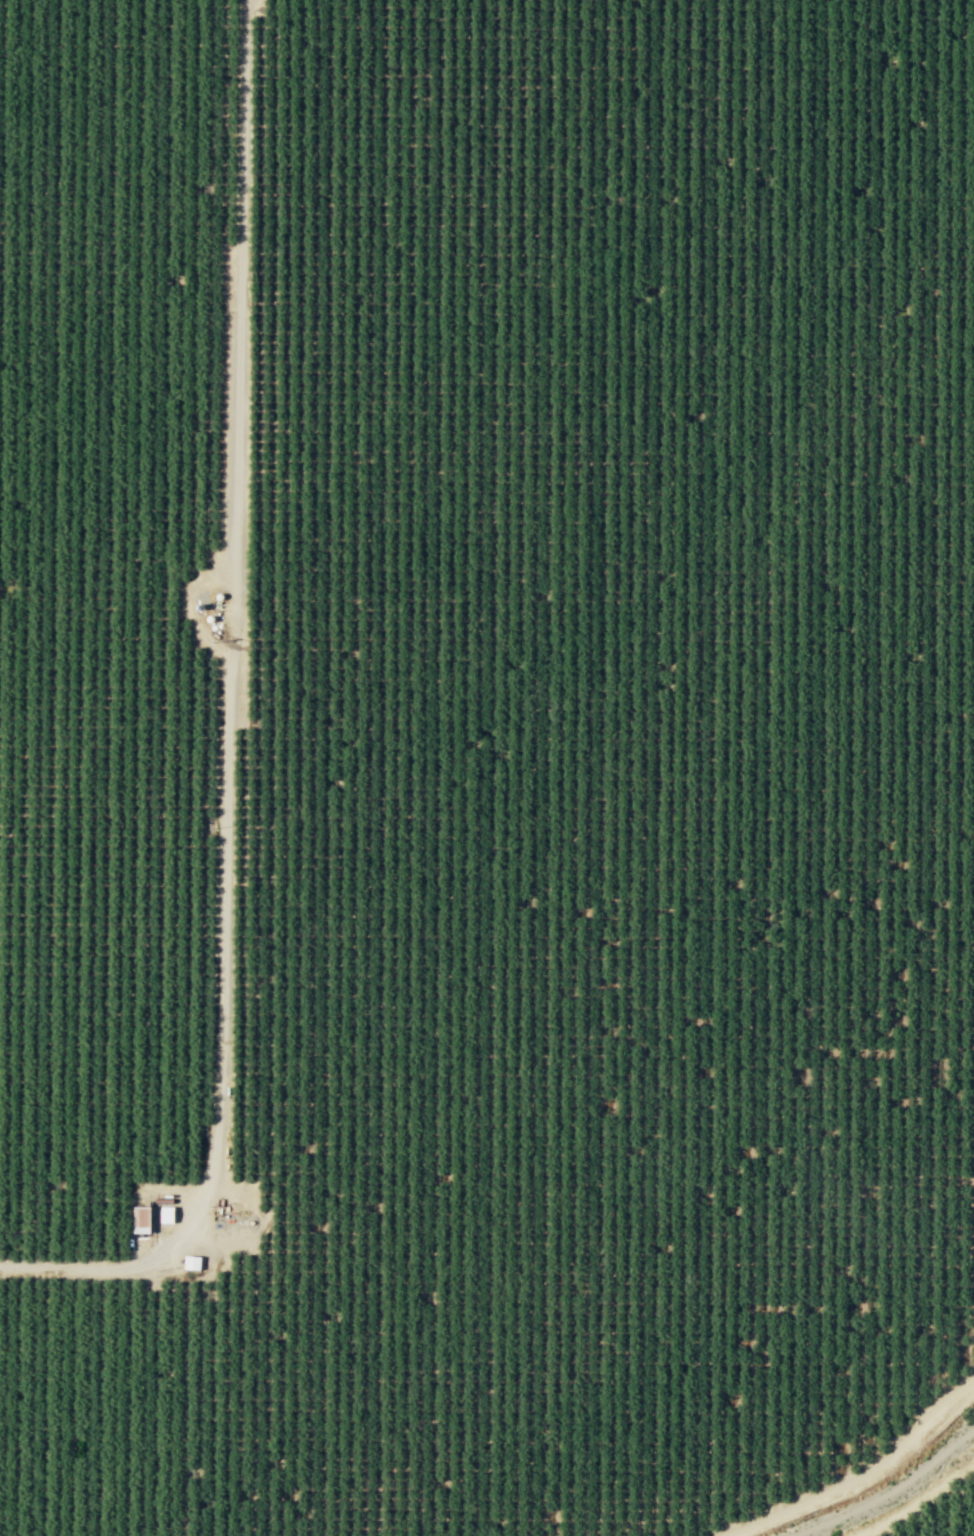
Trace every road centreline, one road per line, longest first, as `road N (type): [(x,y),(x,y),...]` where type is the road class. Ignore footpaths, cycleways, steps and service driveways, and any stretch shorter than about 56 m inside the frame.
road 1 (track): [(248,0),(214,1173),(180,1237),(135,1267)]
road 2 (track): [(973,1375),(863,1476),(726,1535)]
road 3 (track): [(861,1535),(973,1462)]

